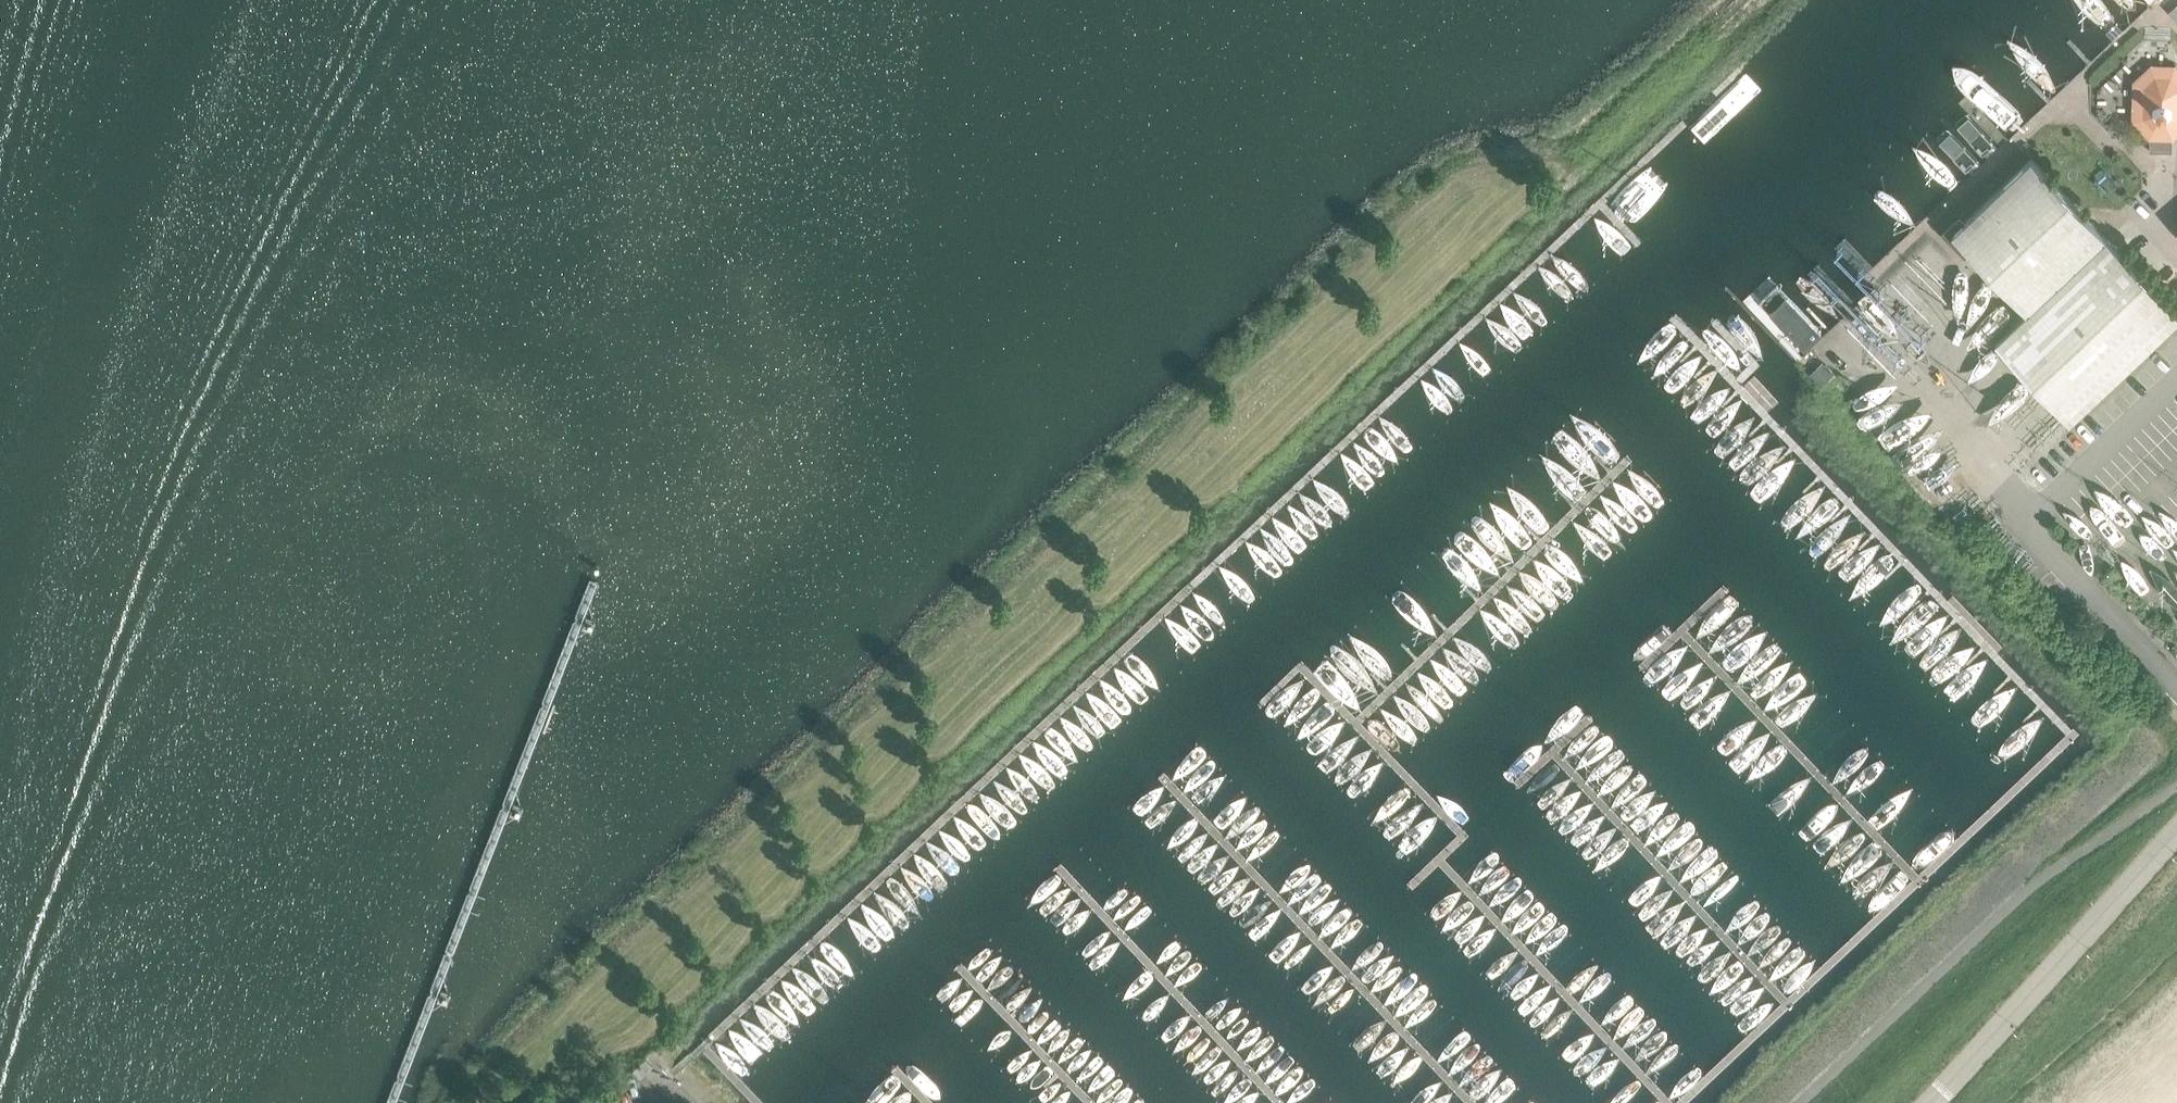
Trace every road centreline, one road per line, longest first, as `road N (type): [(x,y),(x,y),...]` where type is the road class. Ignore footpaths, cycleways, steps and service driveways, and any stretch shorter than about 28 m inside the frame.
road 1 (tertiary): [(1928,1102),(2176,836)]

